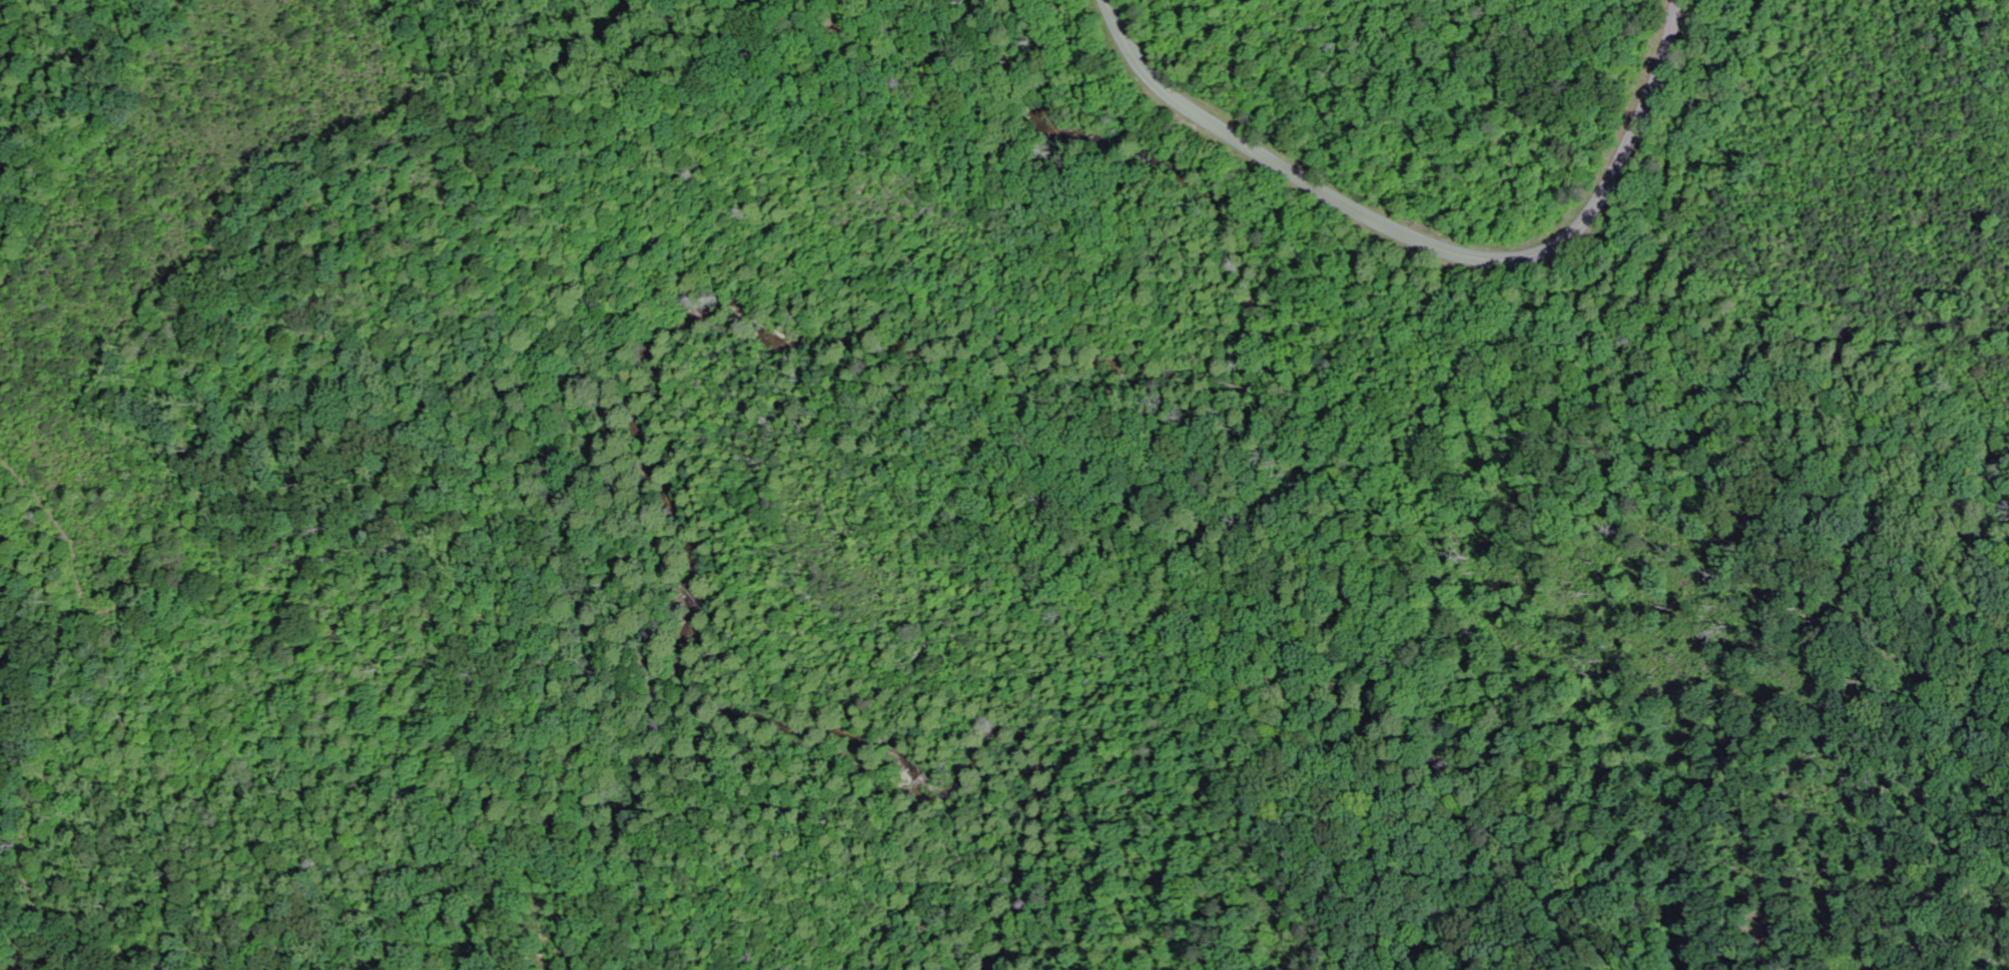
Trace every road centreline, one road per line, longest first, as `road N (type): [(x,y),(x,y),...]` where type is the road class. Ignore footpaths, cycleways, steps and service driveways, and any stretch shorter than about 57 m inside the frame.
road 1 (secondary): [(1678,0),(1660,69),(1602,197),(1561,240),(1505,258),(1448,252),(1402,233),(1214,126),(1142,64),(1109,0)]

